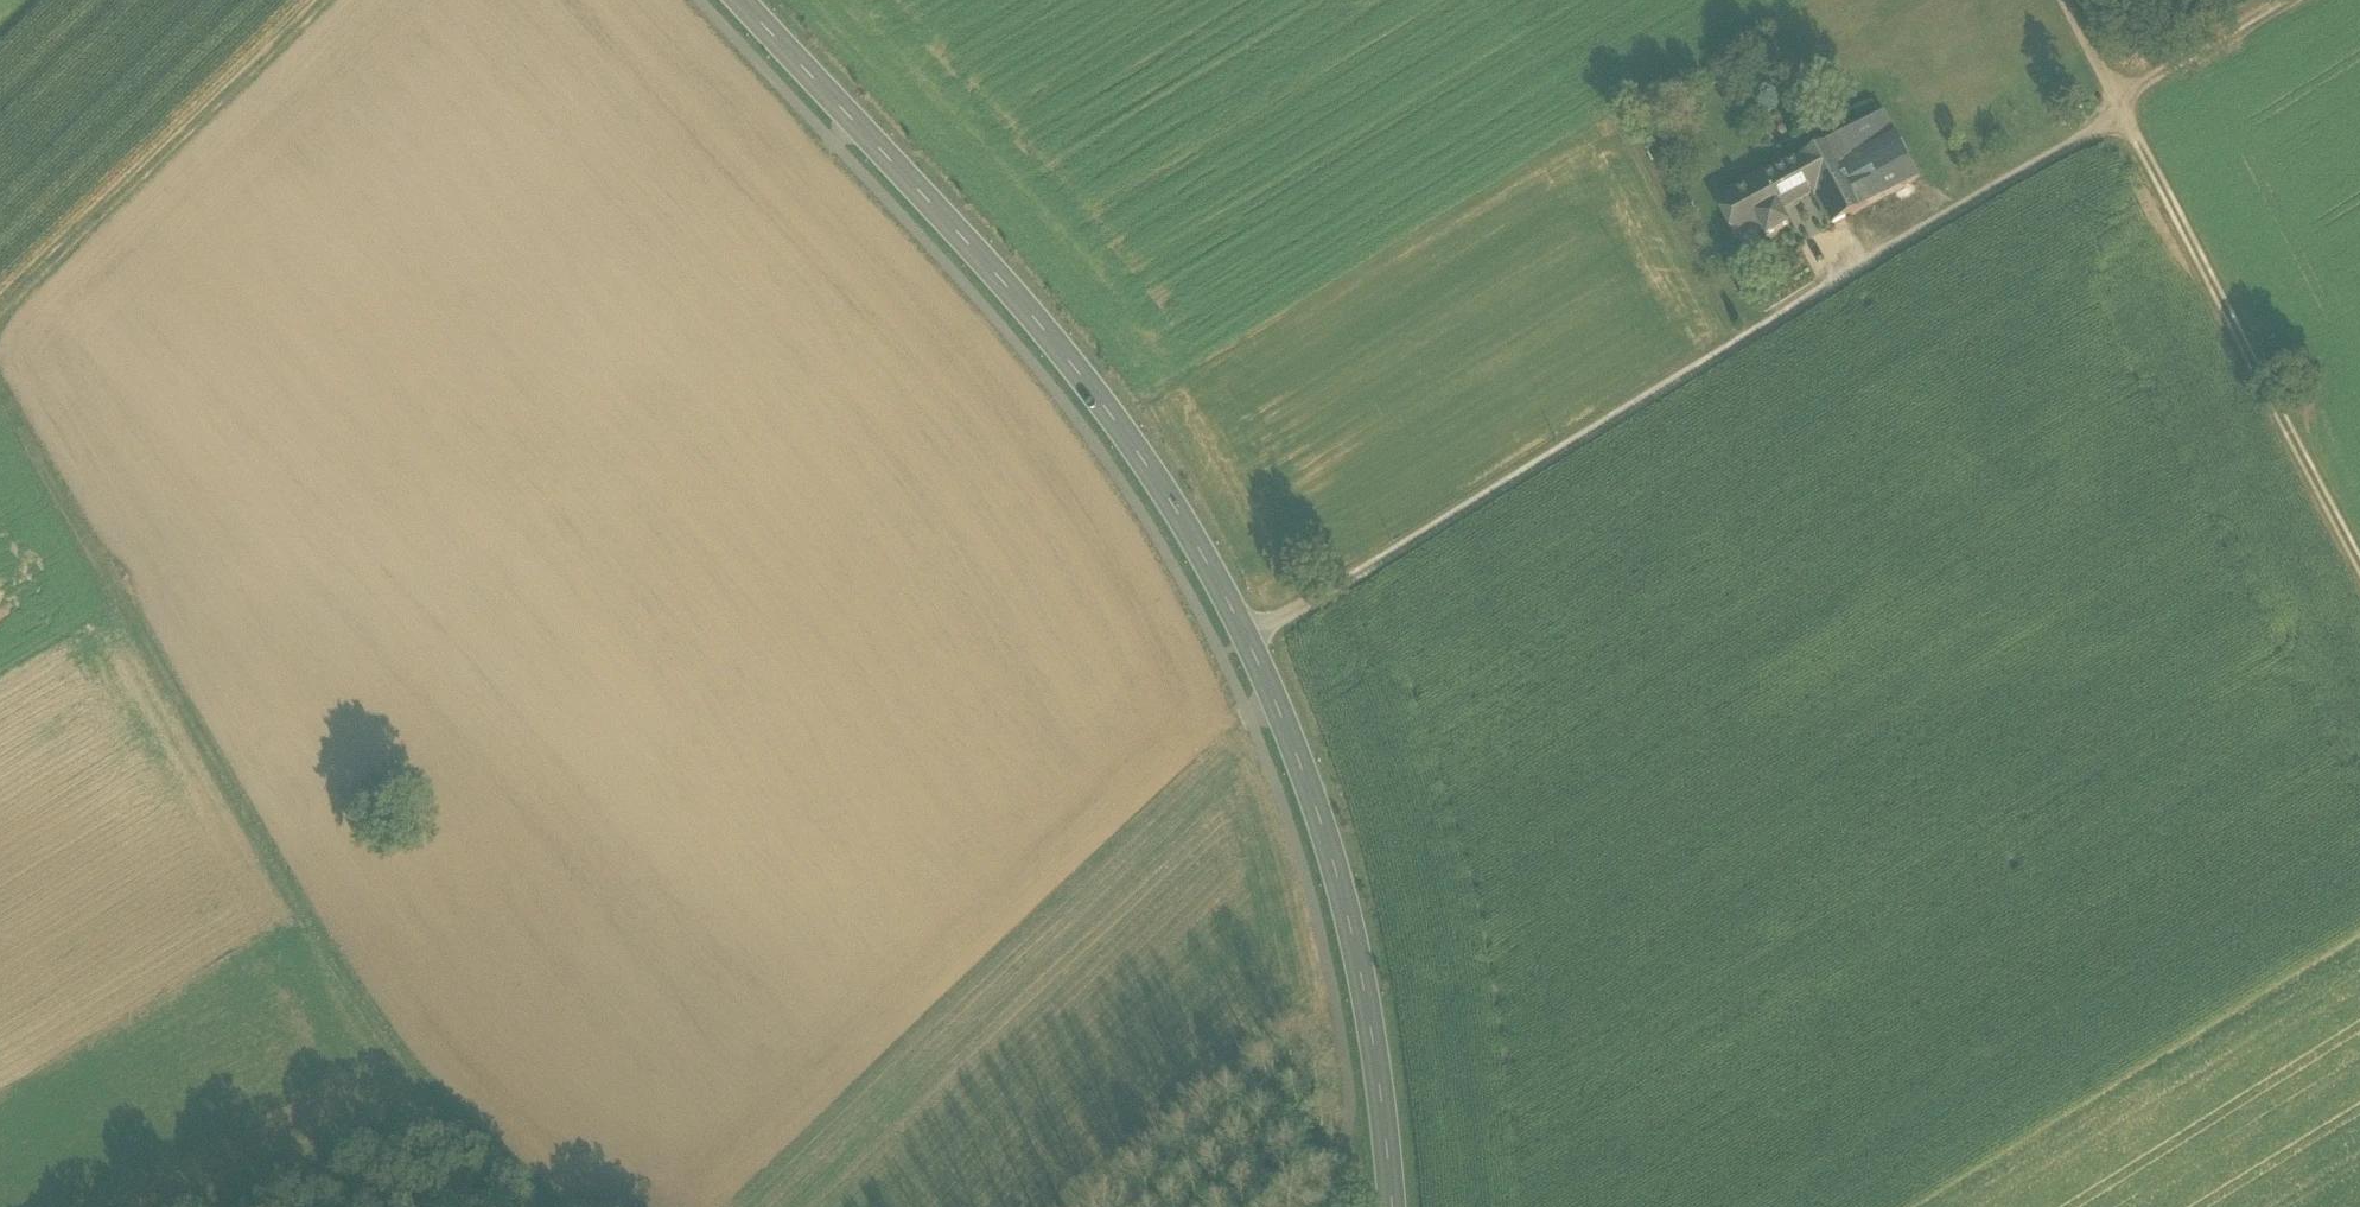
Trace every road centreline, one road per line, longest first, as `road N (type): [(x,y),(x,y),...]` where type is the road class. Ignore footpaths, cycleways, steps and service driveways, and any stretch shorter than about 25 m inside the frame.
road 1 (tertiary): [(734,0),(1159,467),(1294,701),(1369,1013),(1388,1206)]
road 2 (track): [(2142,113),(1393,557),(1253,629)]
road 3 (track): [(532,1206),(397,1099),(0,412)]
road 4 (track): [(2359,532),(2142,113)]
road 5 (track): [(2307,0),(2142,113)]
road 6 (track): [(2142,113),(2081,0)]

